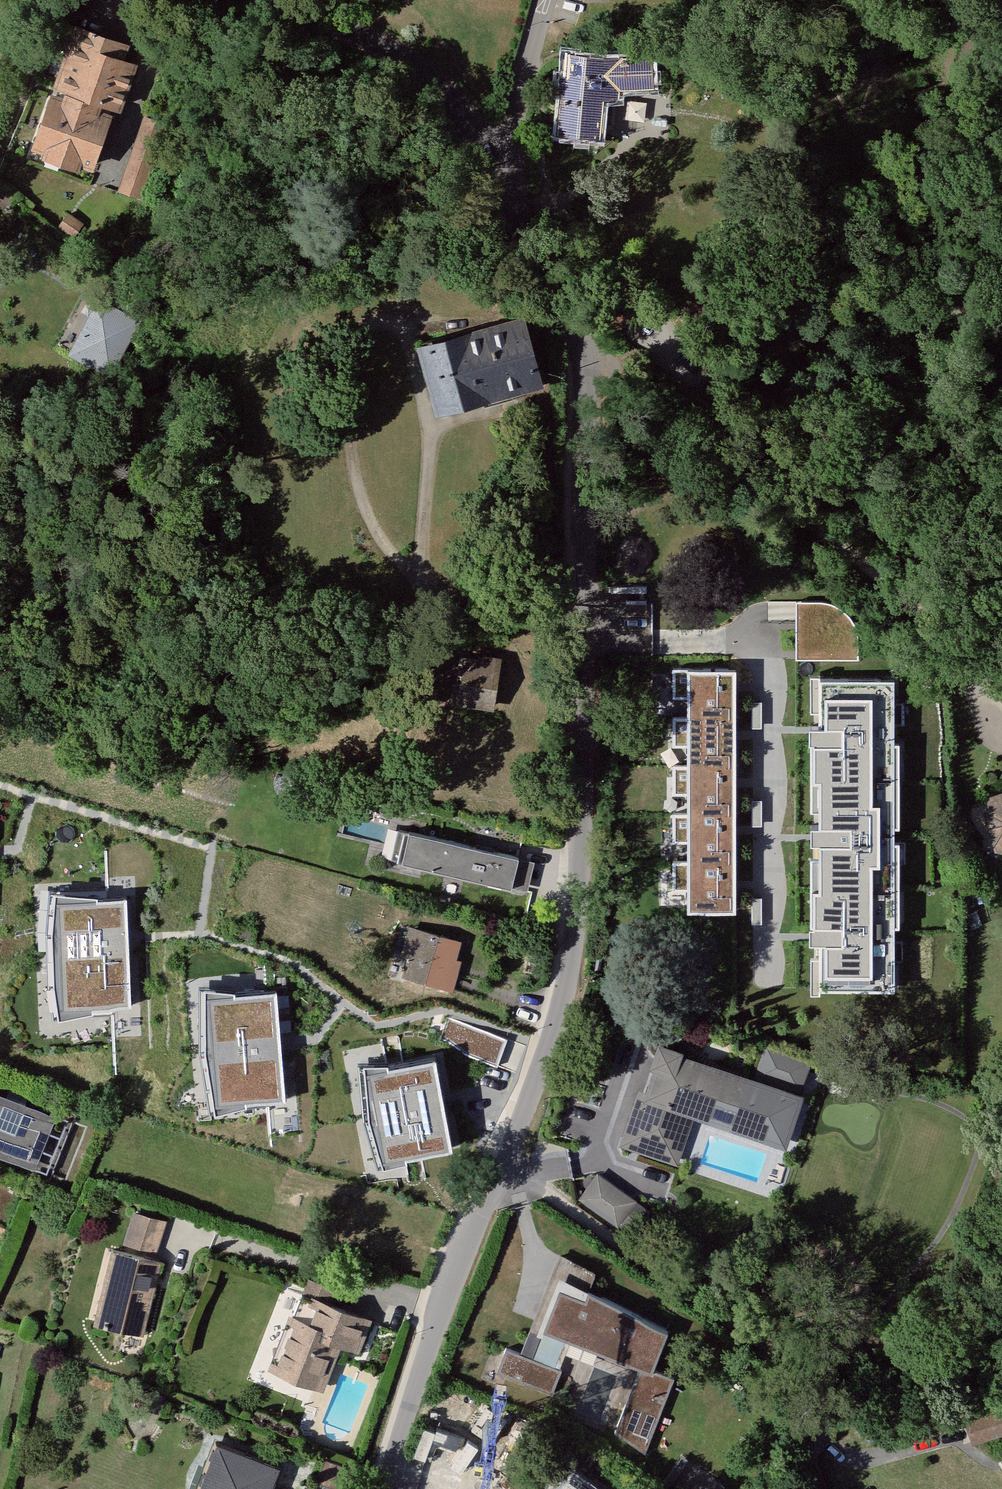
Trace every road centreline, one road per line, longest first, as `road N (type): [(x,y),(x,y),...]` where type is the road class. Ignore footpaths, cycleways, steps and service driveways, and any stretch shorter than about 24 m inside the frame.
road 1 (tertiary): [(498,1162),(562,990),(577,903),(582,367),(564,308),(492,163)]
road 2 (track): [(528,1180),(744,1334),(769,1361),(800,1421)]
road 3 (tertiary): [(379,1488),(439,1307),(498,1162)]
road 4 (tertiary): [(281,0),(404,58),(456,107),(492,163)]
road 5 (residential): [(546,0),(514,116),(492,163)]
road 6 (track): [(0,149),(62,0)]

